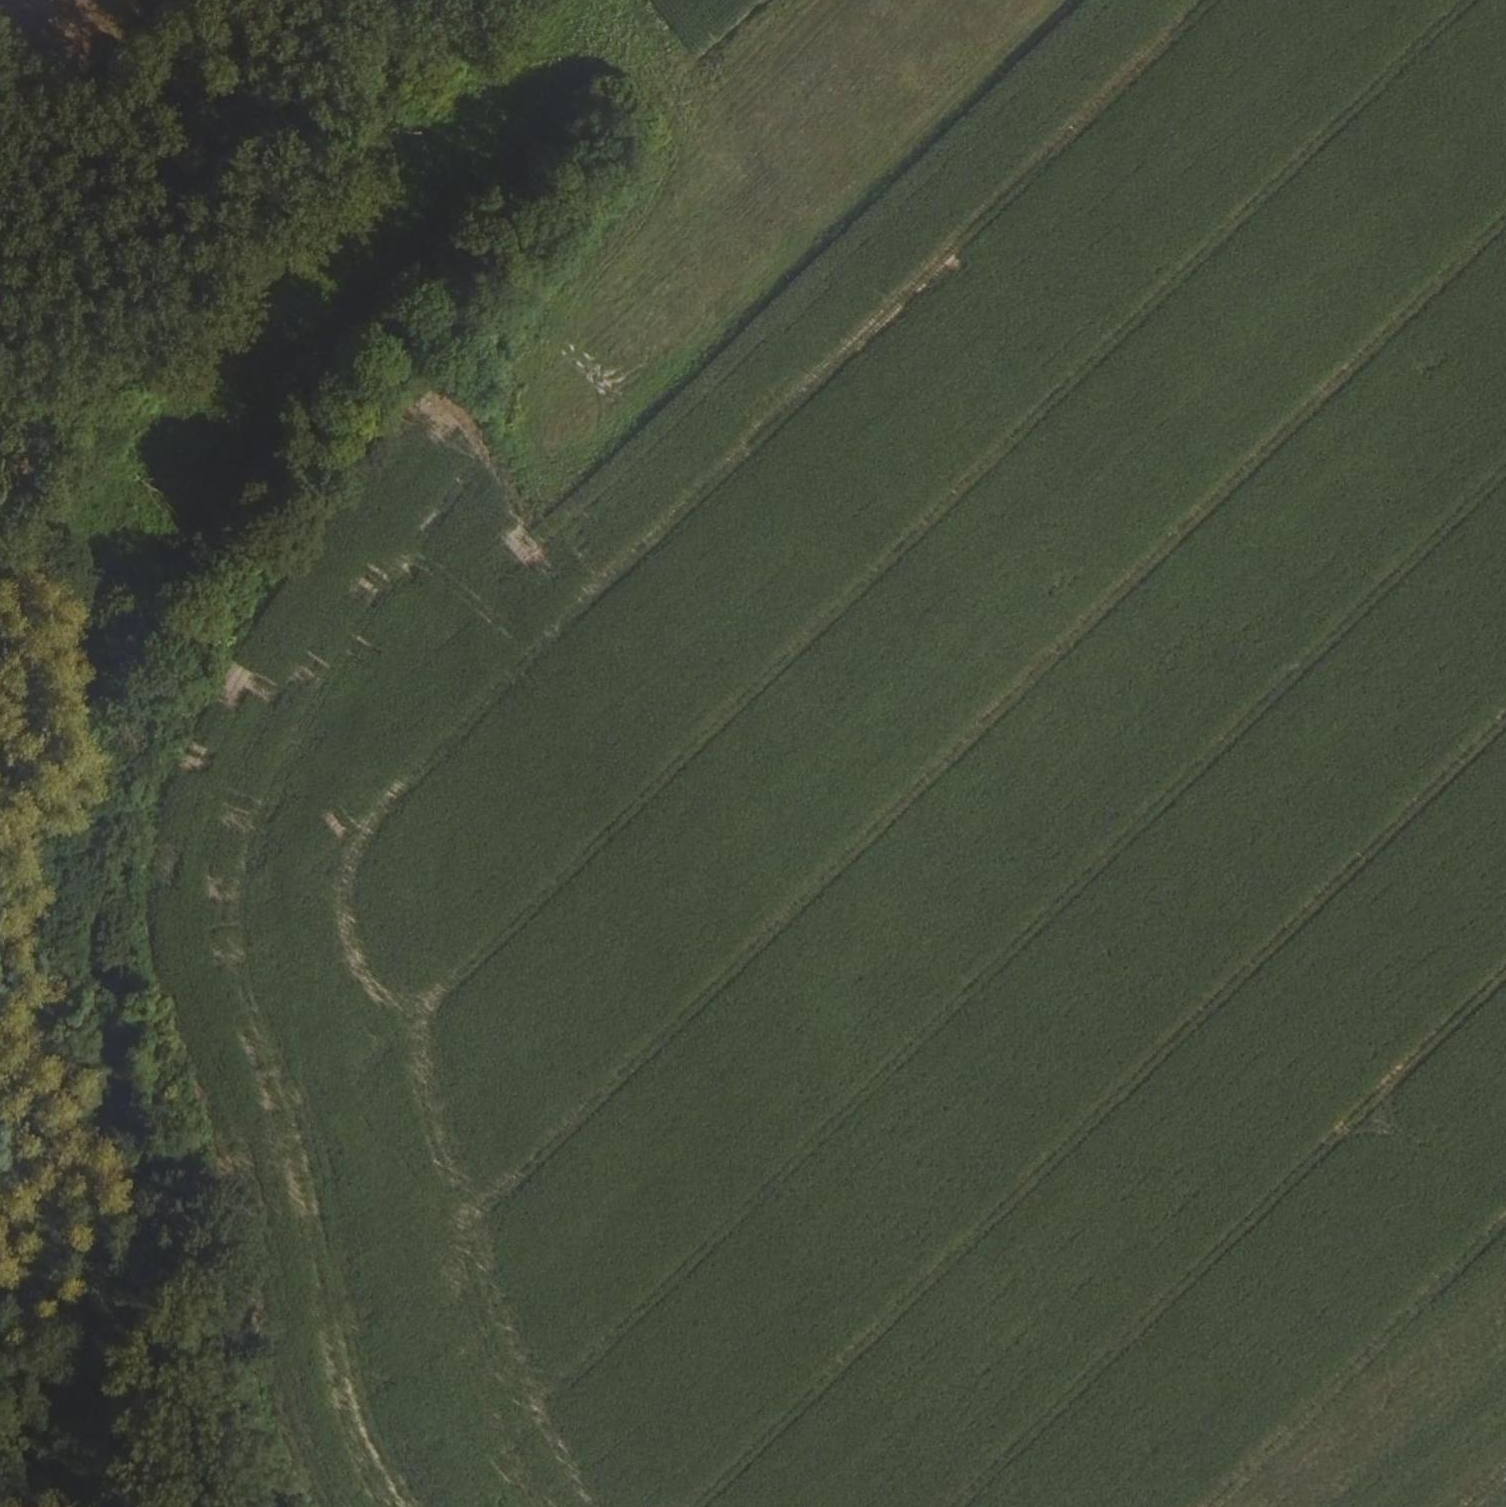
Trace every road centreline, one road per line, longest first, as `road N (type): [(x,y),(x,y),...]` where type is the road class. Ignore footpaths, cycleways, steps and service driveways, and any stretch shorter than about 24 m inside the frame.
road 1 (track): [(256,1506),(172,1195),(95,987),(91,600),(0,495)]

